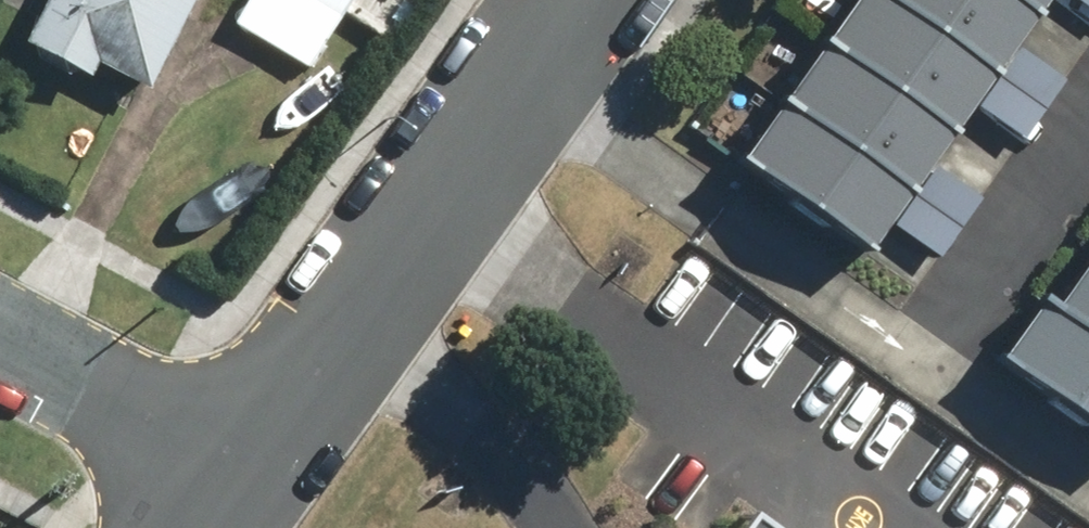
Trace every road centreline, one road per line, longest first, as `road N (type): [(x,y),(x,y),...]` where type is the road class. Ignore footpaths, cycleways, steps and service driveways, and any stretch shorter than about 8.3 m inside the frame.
road 1 (residential): [(232,472),(576,0)]
road 2 (residential): [(232,472),(0,350)]

